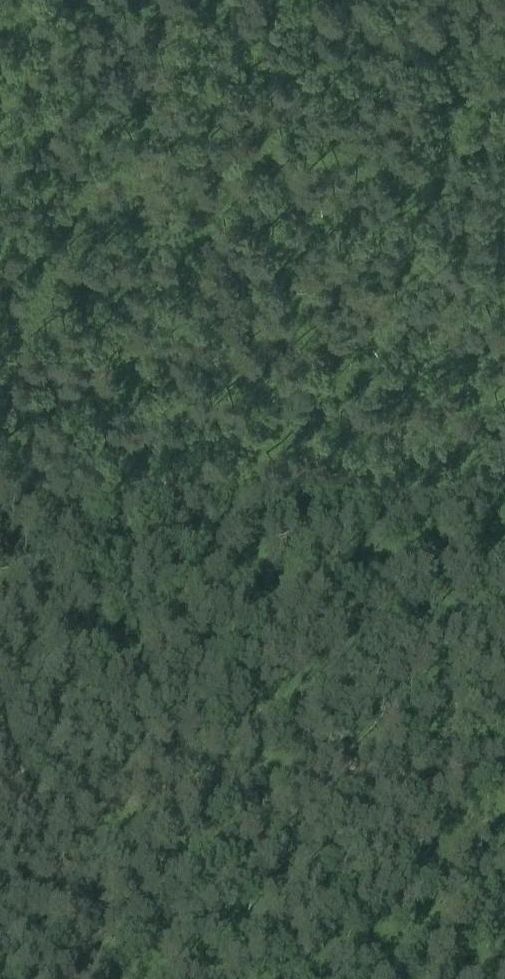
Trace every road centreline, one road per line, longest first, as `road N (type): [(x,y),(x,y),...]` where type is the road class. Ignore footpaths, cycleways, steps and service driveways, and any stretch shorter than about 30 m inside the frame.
road 1 (track): [(504,798),(35,822)]
road 2 (track): [(0,738),(35,822),(0,841)]

